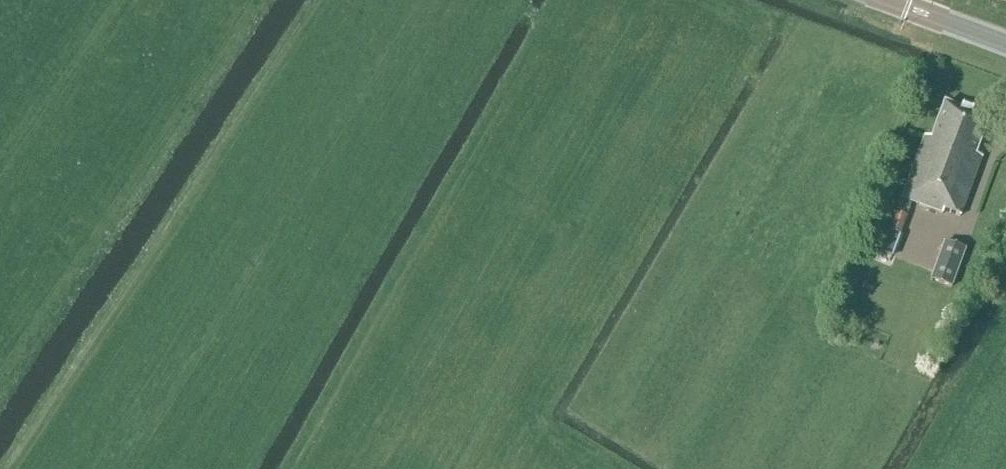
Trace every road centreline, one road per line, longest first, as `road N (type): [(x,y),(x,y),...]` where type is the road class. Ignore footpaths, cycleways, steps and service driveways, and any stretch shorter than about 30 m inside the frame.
road 1 (secondary): [(1005,45),(884,0)]

